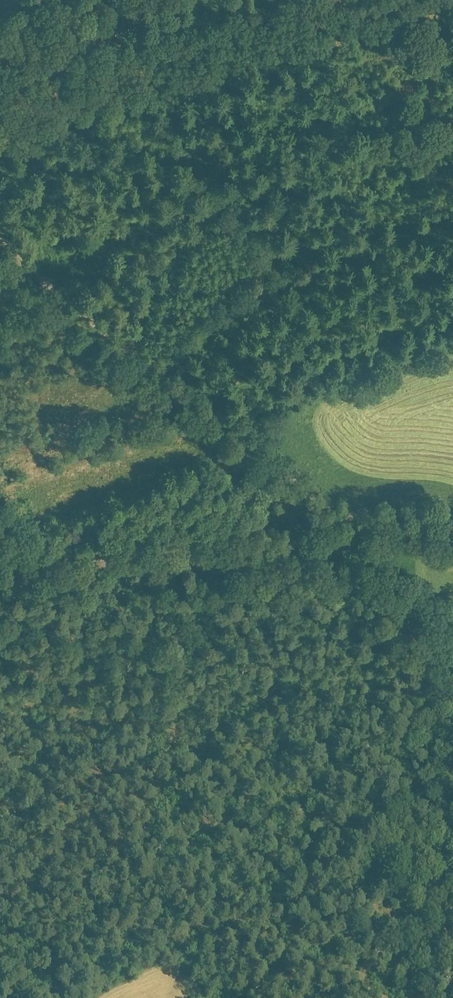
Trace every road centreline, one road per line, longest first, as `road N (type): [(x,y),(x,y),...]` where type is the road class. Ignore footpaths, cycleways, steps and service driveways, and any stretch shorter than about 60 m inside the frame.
road 1 (track): [(362,524),(308,492),(61,298),(0,229)]
road 2 (track): [(452,888),(430,863),(426,842),(443,685),(342,537)]
road 3 (track): [(385,997),(342,962),(249,997)]

